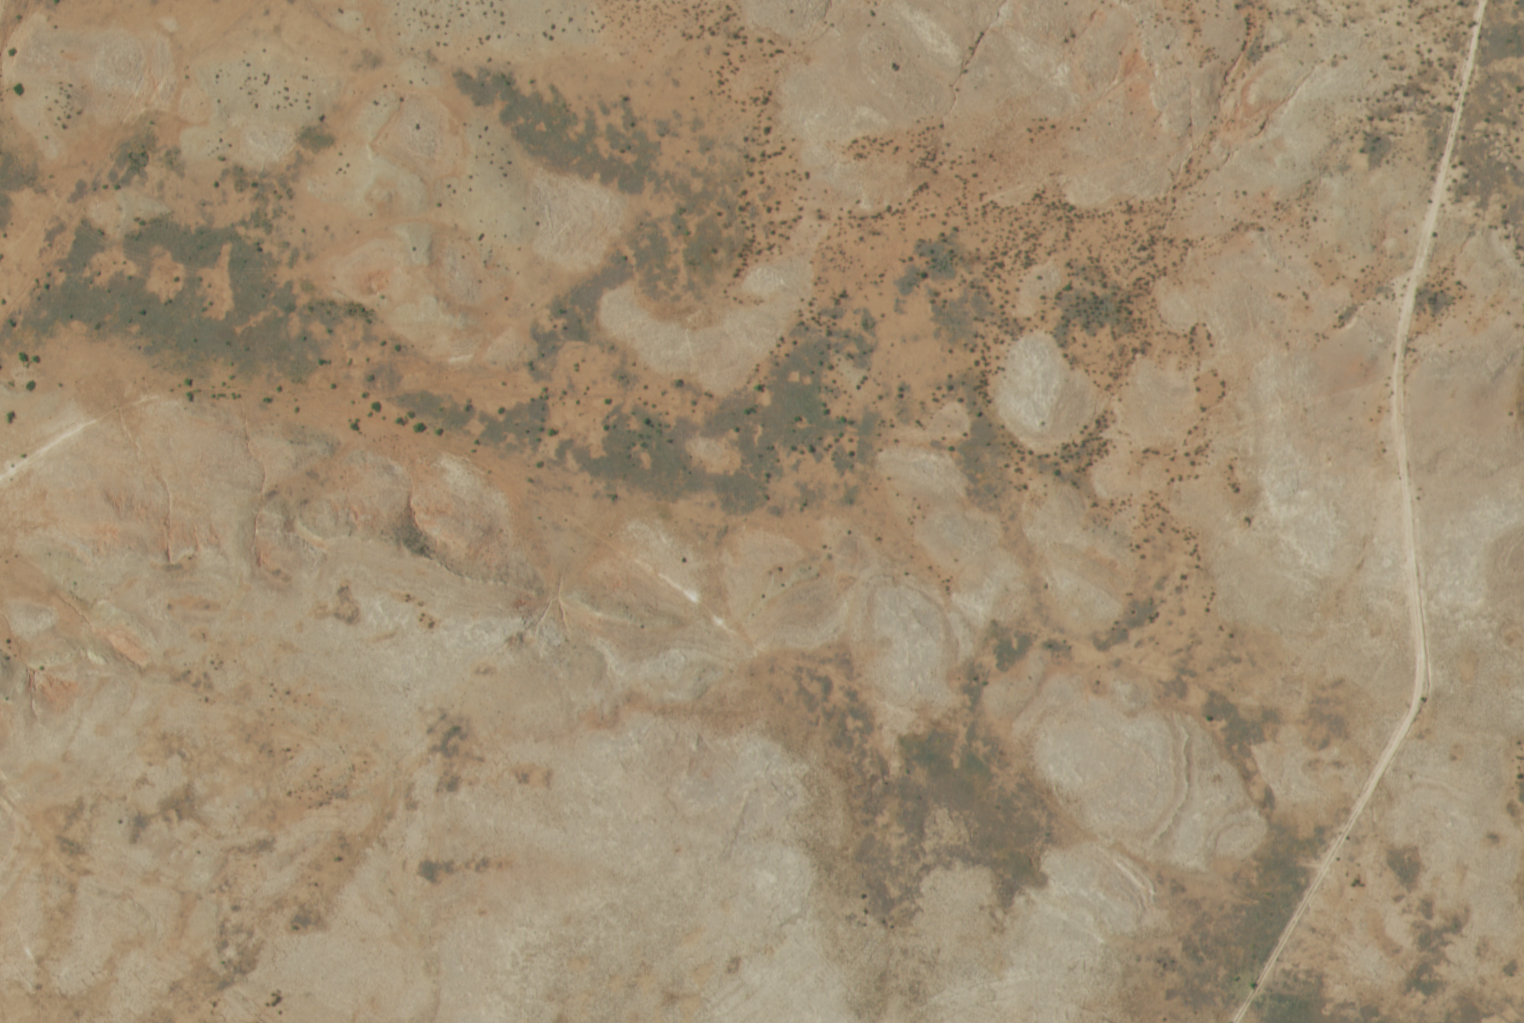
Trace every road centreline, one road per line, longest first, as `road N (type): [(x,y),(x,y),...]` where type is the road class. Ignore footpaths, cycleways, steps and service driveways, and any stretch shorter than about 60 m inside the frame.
road 1 (residential): [(1234,1022),(1431,693),(1399,332),(1483,0)]

